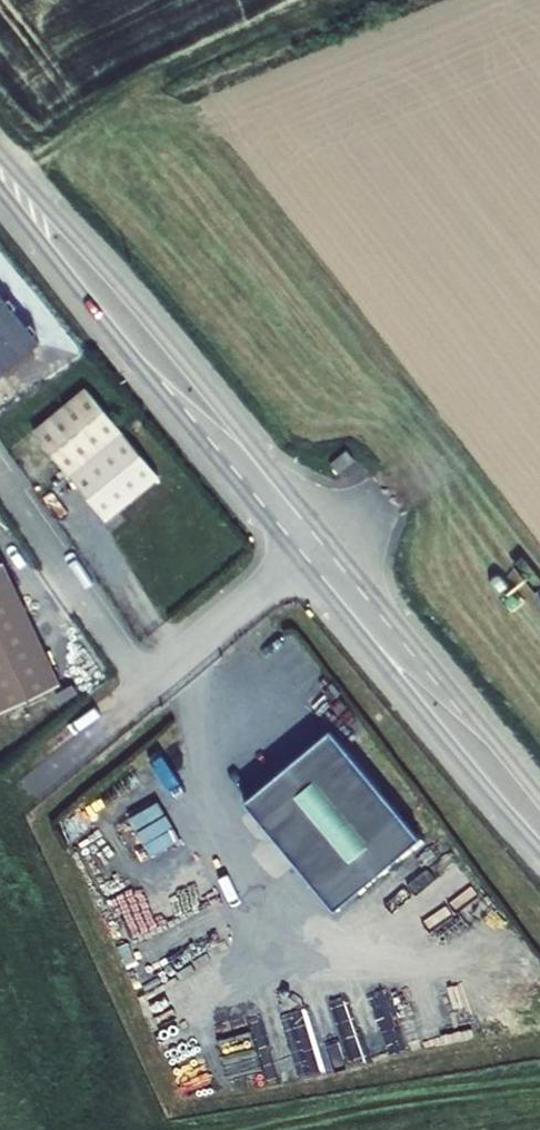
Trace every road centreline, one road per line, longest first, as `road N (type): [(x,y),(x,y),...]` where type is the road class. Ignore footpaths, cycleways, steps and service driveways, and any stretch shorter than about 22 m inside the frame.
road 1 (secondary): [(0,188),(539,847)]
road 2 (secondary): [(539,796),(166,340),(0,155)]

